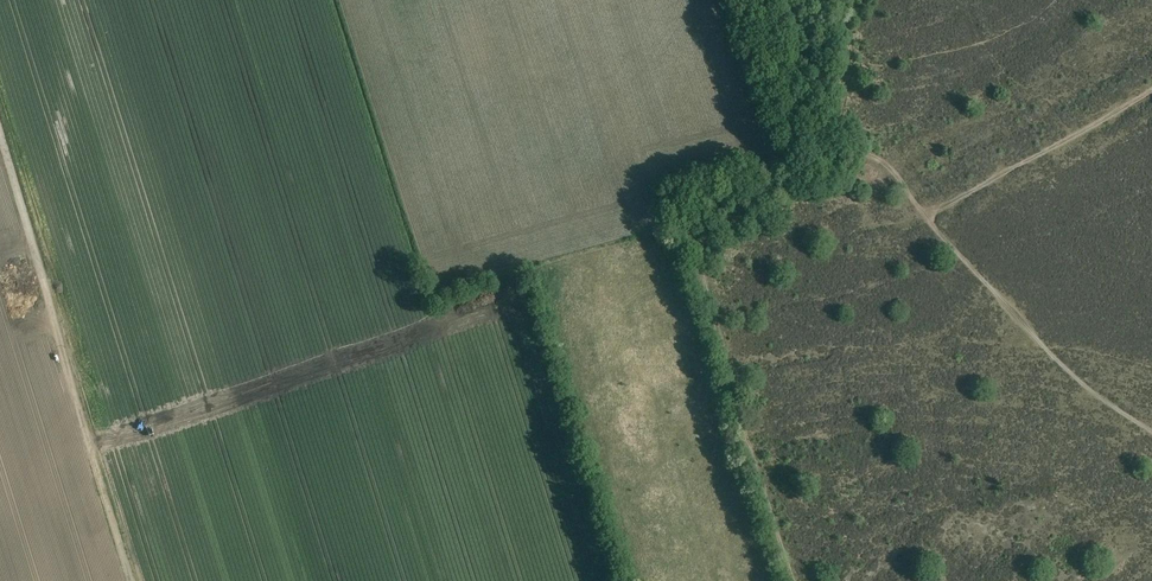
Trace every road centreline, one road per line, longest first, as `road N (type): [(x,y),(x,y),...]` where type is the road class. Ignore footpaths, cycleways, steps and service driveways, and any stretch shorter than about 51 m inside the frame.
road 1 (track): [(136,580),(0,128)]

